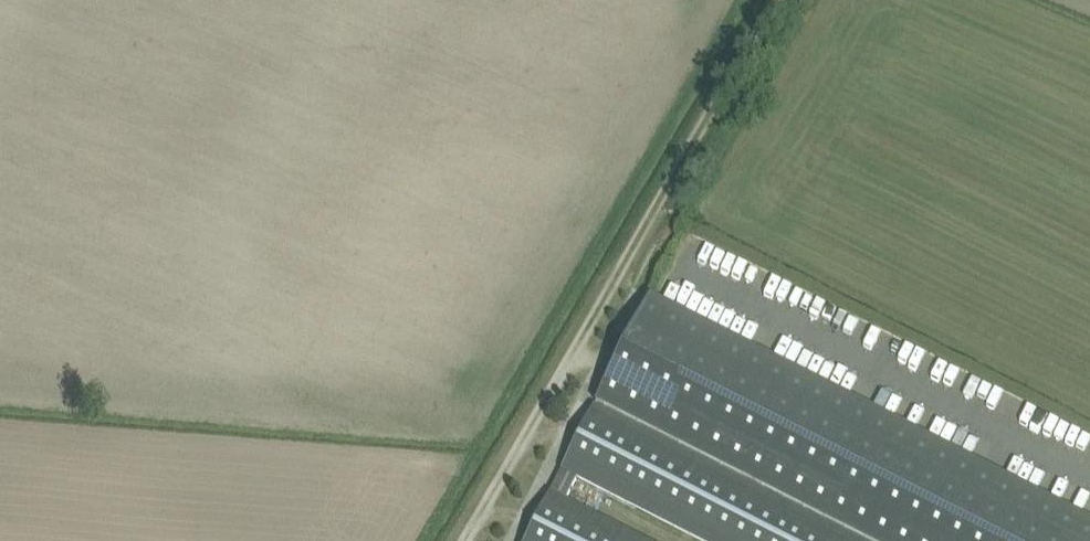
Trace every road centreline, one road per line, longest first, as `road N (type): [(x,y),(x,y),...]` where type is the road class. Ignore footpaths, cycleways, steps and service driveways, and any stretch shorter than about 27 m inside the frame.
road 1 (track): [(778,0),(463,540)]

